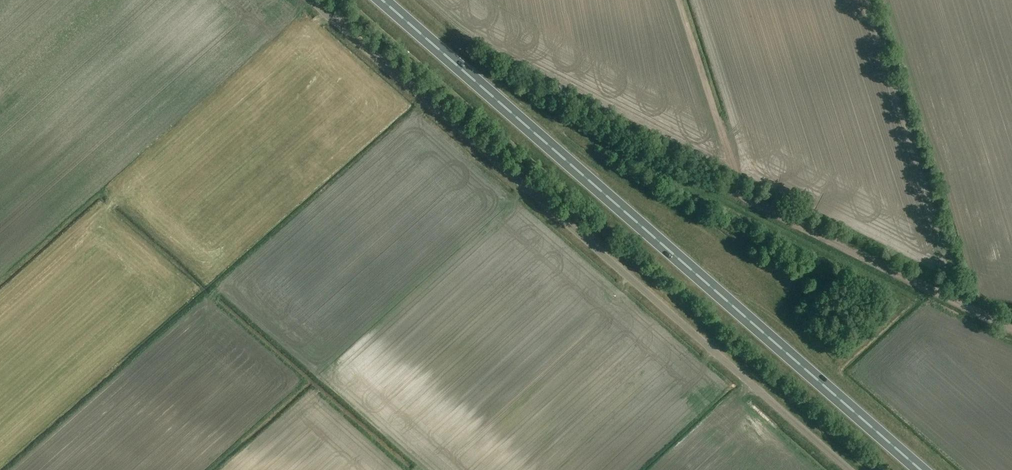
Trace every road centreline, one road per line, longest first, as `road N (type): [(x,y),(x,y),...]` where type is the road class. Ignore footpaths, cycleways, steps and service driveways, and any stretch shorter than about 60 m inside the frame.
road 1 (trunk): [(921,469),(382,0)]
road 2 (unclassified): [(850,469),(312,0)]
road 3 (track): [(1011,326),(745,196),(680,0)]

